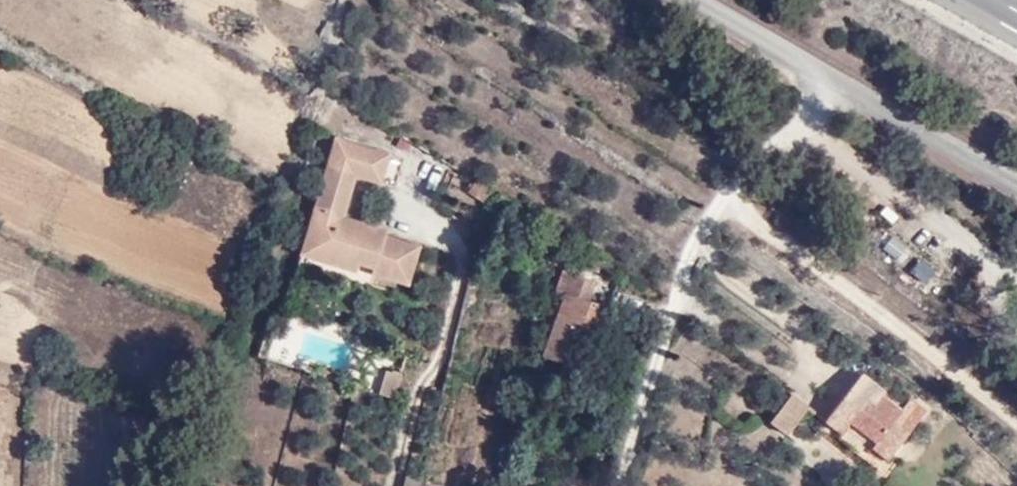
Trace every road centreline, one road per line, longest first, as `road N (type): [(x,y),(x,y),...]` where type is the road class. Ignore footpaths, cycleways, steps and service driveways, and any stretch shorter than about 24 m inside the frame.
road 1 (unclassified): [(1016,181),(701,0)]

